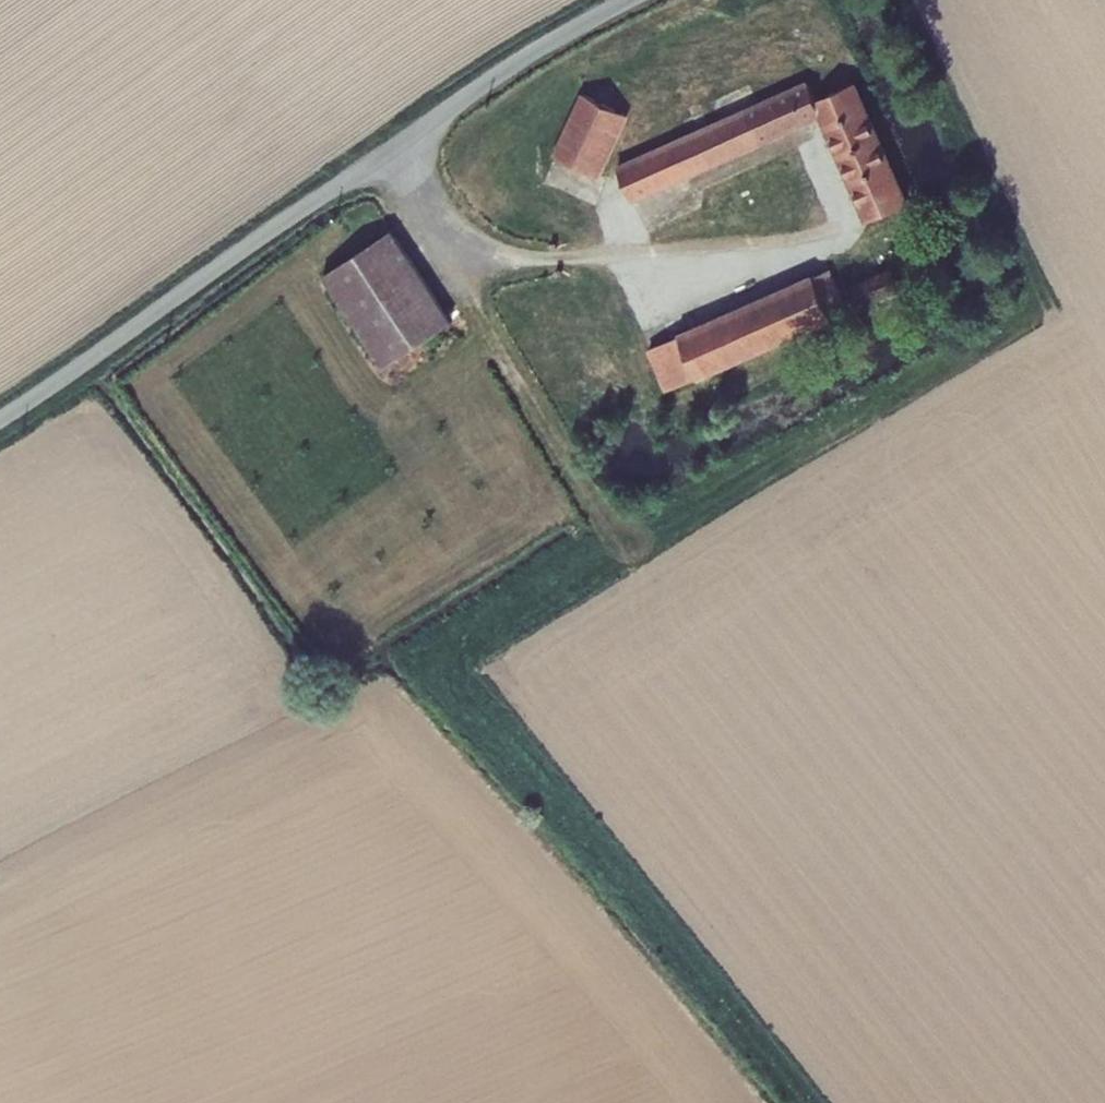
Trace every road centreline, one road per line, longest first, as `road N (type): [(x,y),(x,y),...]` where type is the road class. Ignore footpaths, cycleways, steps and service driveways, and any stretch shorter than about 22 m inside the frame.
road 1 (unclassified): [(626,0),(477,89),(0,418)]

